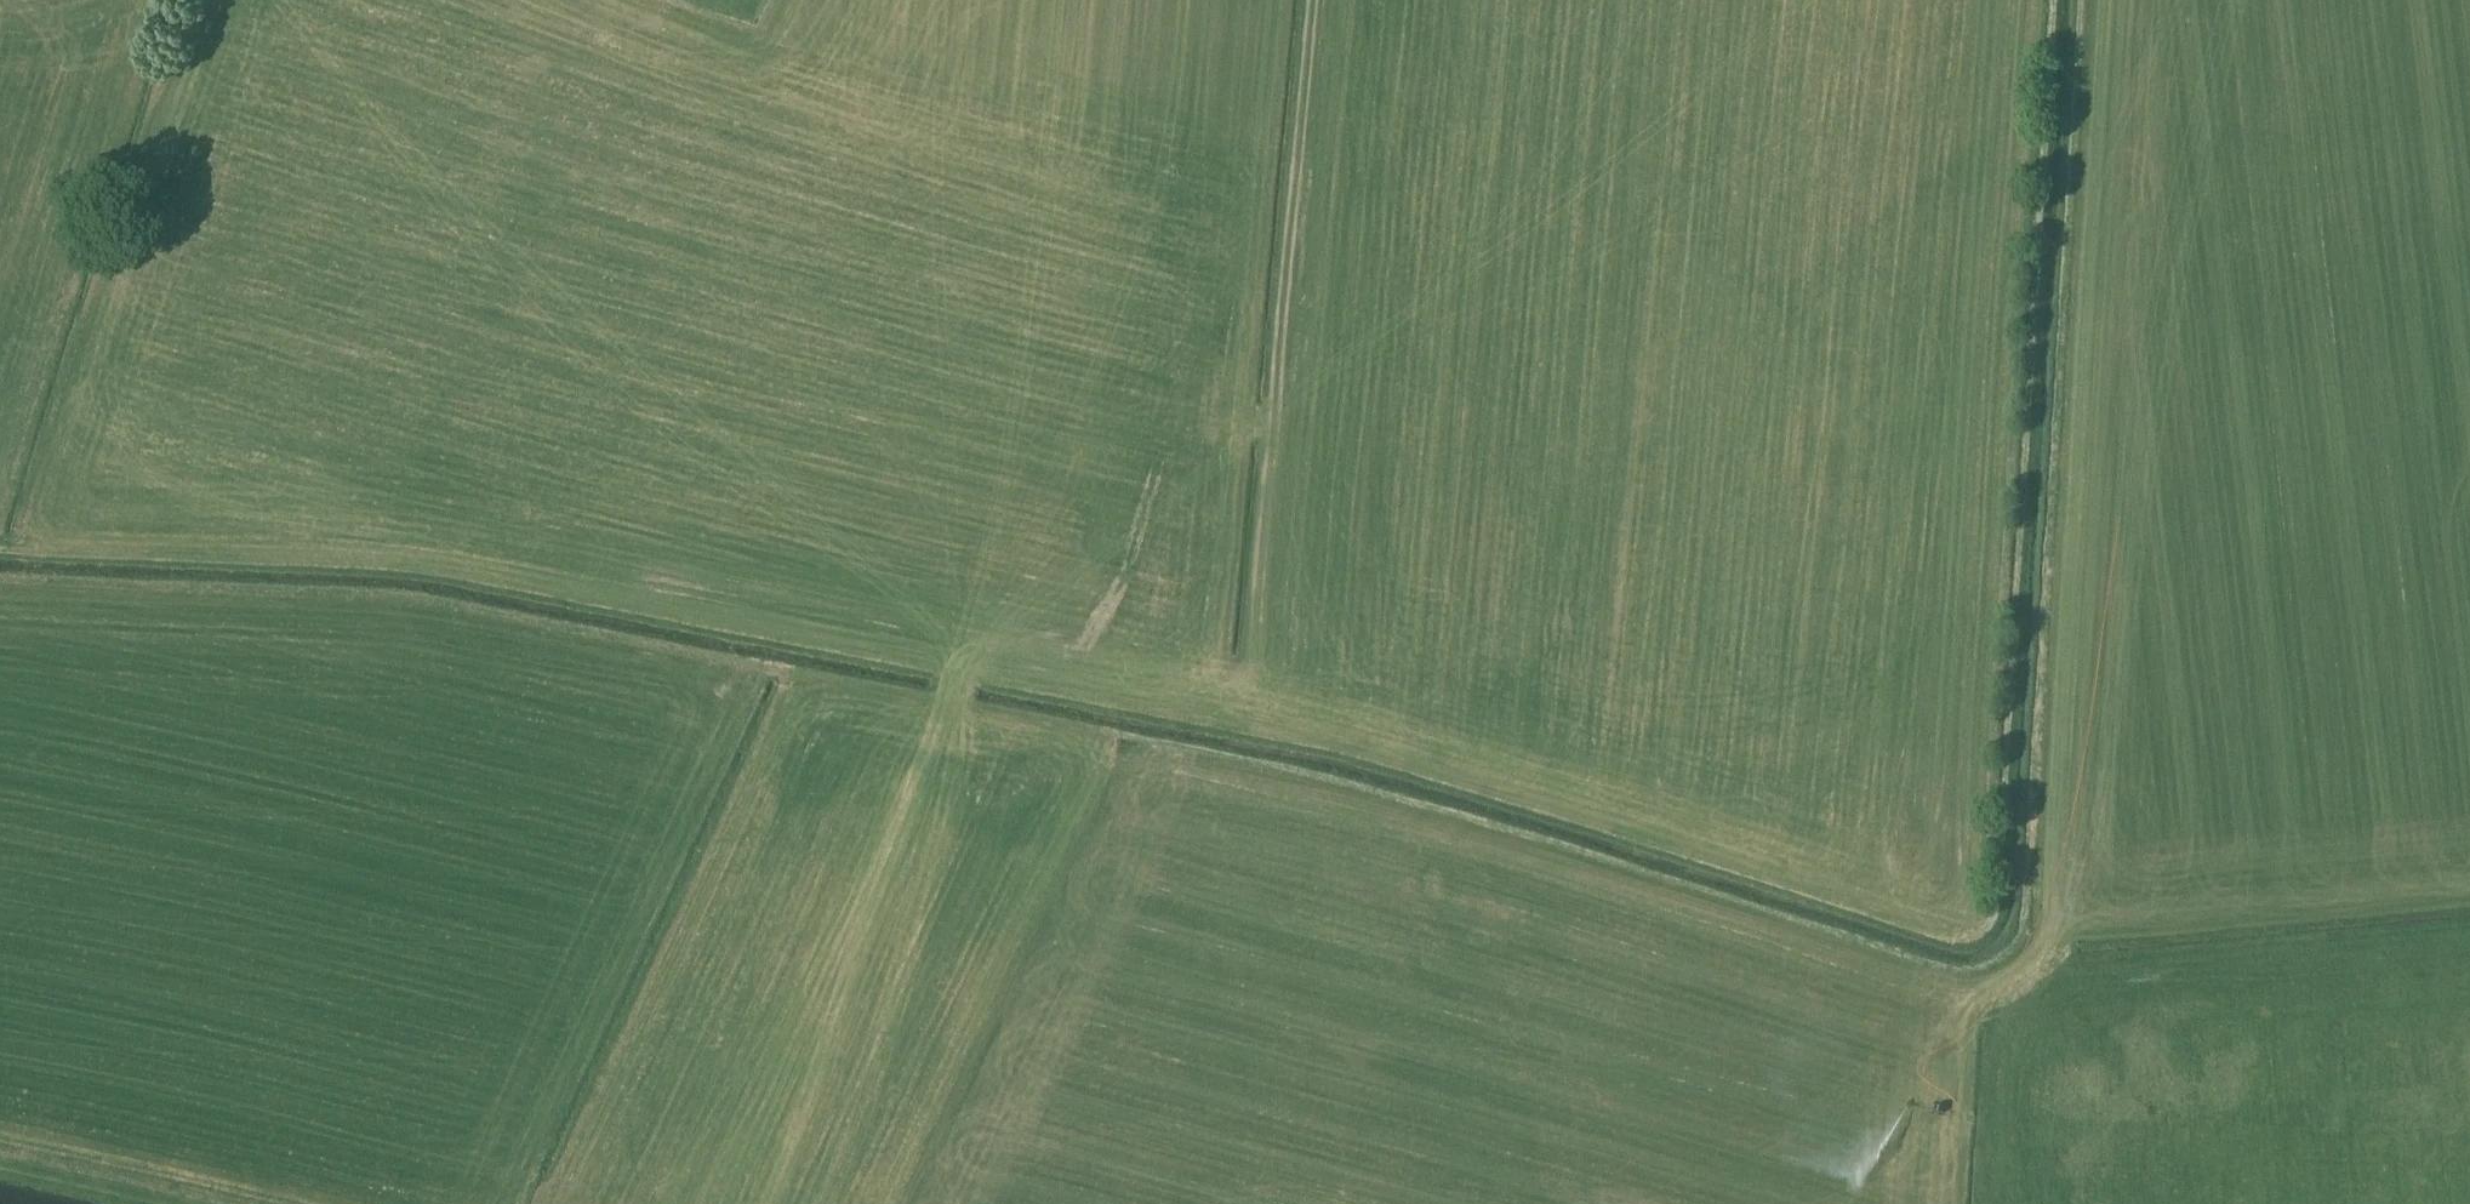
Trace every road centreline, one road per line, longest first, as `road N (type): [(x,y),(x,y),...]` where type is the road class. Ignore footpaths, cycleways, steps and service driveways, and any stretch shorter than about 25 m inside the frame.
road 1 (track): [(233,1203),(0,1154)]

